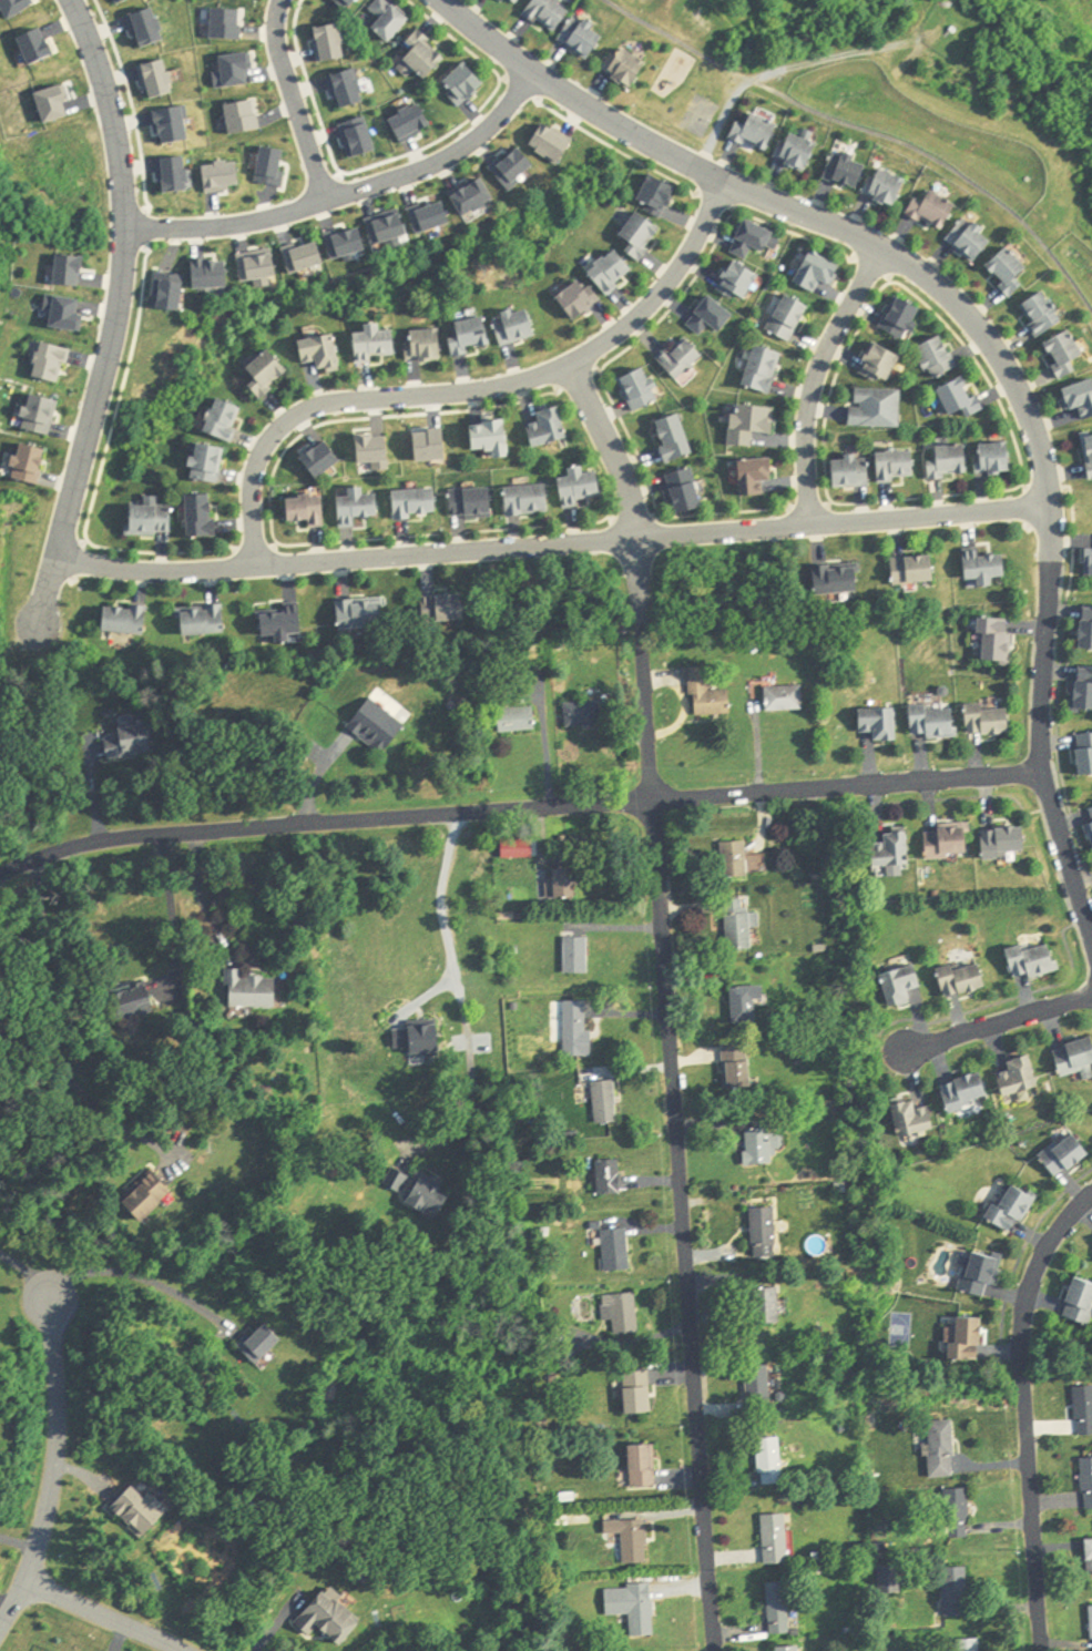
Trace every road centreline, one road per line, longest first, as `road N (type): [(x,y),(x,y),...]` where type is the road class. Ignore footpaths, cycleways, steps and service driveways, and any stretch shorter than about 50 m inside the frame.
road 1 (residential): [(711,1650),(637,673),(639,543),(623,479),(573,365)]
road 2 (residential): [(442,0),(499,49),(712,175),(921,269),(982,338),(1027,417),(1040,475),(1052,558),(1042,760),(1091,946)]
road 3 (residential): [(1044,776),(116,837),(0,873)]
road 4 (residential): [(58,559),(155,570),(552,552),(1044,503)]
road 5 (residential): [(262,568),(255,477),(278,431),(320,406),(482,391),(573,365),(632,326),(670,285),(729,182)]
road 6 (residential): [(42,625),(119,306),(126,228),(102,82),(69,0)]
road 7 (residential): [(1039,1650),(1019,1333),(1043,1251),(1091,1193)]
road 8 (residential): [(126,228),(247,224),(399,179),(462,151),(541,73)]
road 9 (residential): [(50,1295),(58,1382),(49,1492),(23,1584),(0,1626)]
road 10 (residential): [(810,527),(812,398),(839,327),(884,249)]
road 11 (residential): [(330,204),(286,75),(275,27),(281,0)]
road 12 (residential): [(905,1052),(1091,999)]
road 13 (residential): [(186,1650),(23,1584)]

